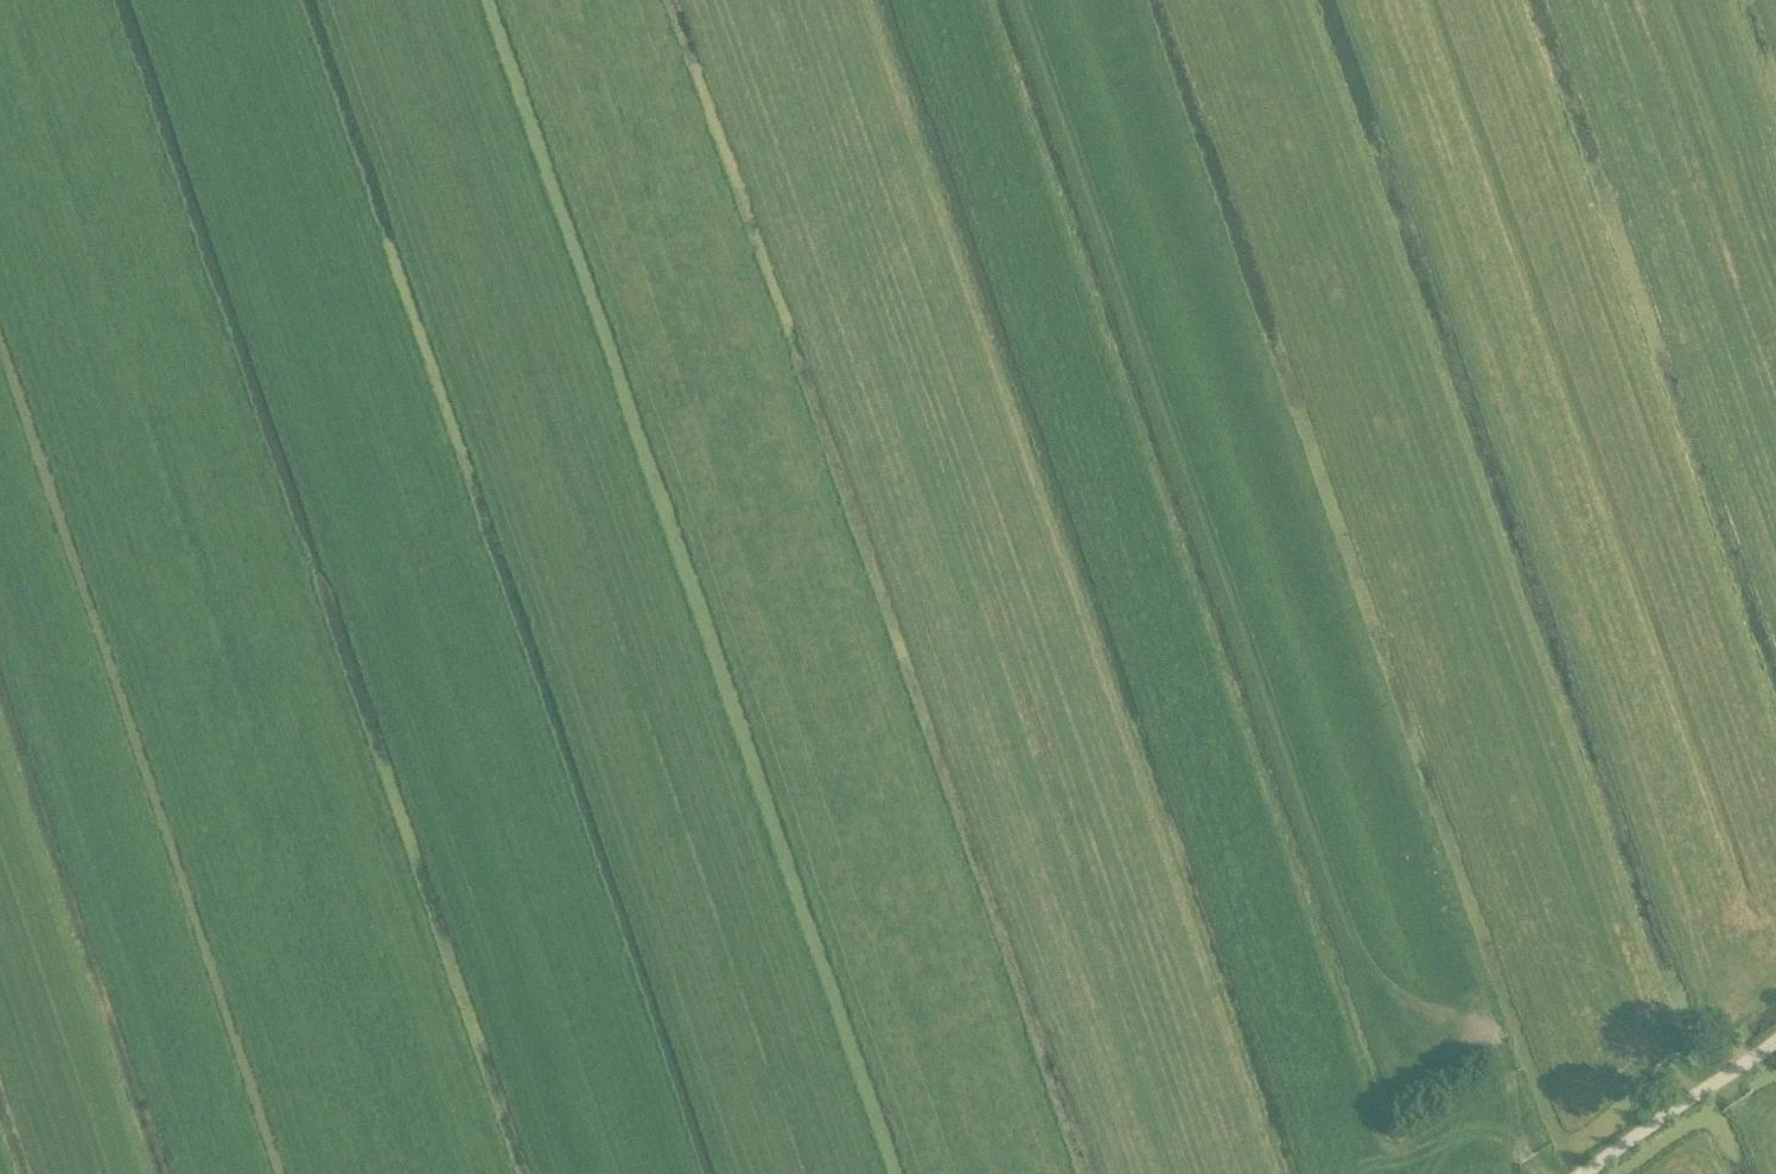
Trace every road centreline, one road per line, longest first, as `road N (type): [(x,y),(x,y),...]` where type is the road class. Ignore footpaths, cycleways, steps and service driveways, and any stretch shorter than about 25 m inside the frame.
road 1 (track): [(1272,725),(1373,995),(1415,1016),(1492,1033),(1528,1161),(1541,1173)]
road 2 (track): [(1586,1173),(1775,1041)]

